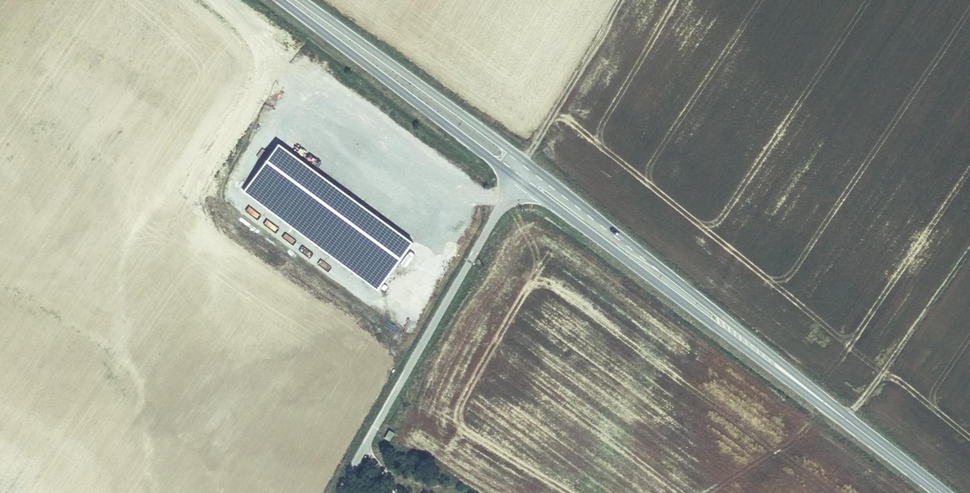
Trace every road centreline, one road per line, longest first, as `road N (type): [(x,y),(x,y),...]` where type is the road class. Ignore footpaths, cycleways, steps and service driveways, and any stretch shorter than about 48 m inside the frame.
road 1 (secondary): [(278,0),(848,420)]
road 2 (secondary): [(848,420),(530,165),(303,0)]
road 3 (track): [(848,420),(969,250)]
road 4 (track): [(624,0),(524,160)]

